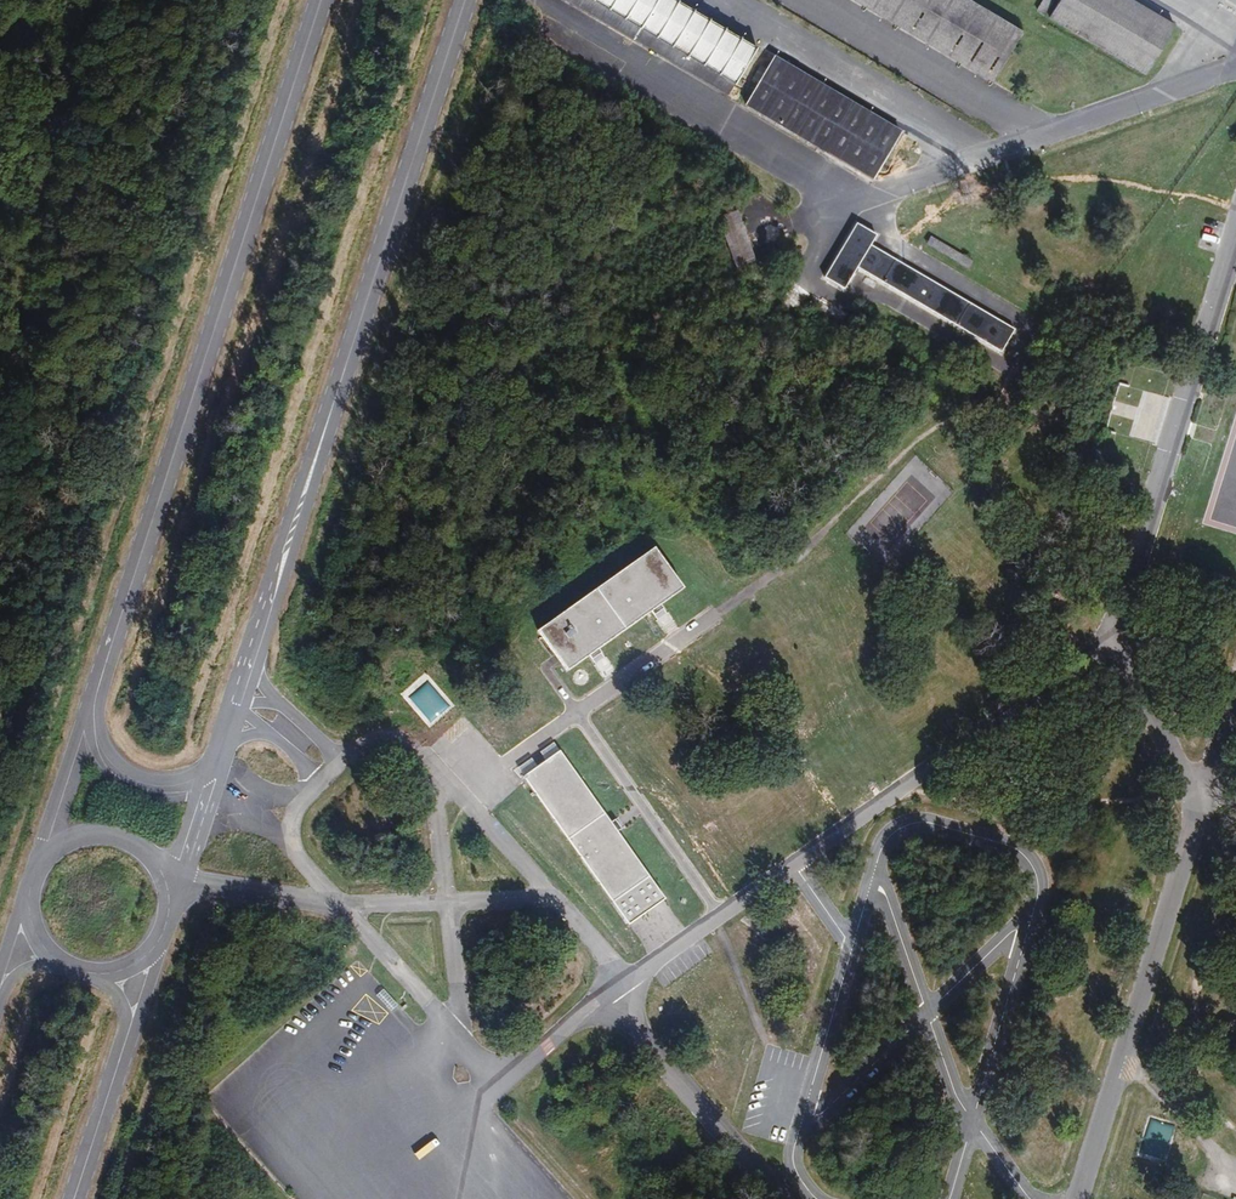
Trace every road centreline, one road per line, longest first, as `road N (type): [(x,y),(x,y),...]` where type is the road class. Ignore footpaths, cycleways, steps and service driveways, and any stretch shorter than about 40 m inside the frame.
road 1 (unclassified): [(214,773),(466,0)]
road 2 (unclassified): [(545,0),(870,197),(1235,72)]
road 3 (unclassified): [(323,0),(93,709)]
road 4 (unclassified): [(1079,1198),(1235,684)]
road 5 (unclassified): [(783,1198),(645,1042),(607,959),(553,901)]
road 6 (unclassified): [(875,867),(888,837),(912,823),(1021,848),(1040,881),(1026,935)]
road 7 (unclassified): [(722,913),(579,714)]
road 8 (unclassified): [(1026,935),(972,1126)]
road 9 (unclassified): [(75,1198),(133,1021)]
road 10 (unclassified): [(93,709),(97,746),(118,777),(173,790),(214,773)]
road 11 (unclassified): [(579,714),(720,611)]
road 12 (unclassified): [(809,1102),(855,939)]
road 13 (unclassified): [(172,892),(151,852),(132,838),(87,832),(47,854)]
road 14 (unclassified): [(809,1102),(834,1104),(928,1012)]
road 15 (unclassified): [(875,867),(928,1012)]
road 16 (unclassified): [(93,709),(47,854)]
road 17 (unclassified): [(928,1012),(998,944),(1026,935)]
road 18 (unclassified): [(172,892),(214,773)]
road 19 (unclassified): [(928,1012),(972,1126)]

